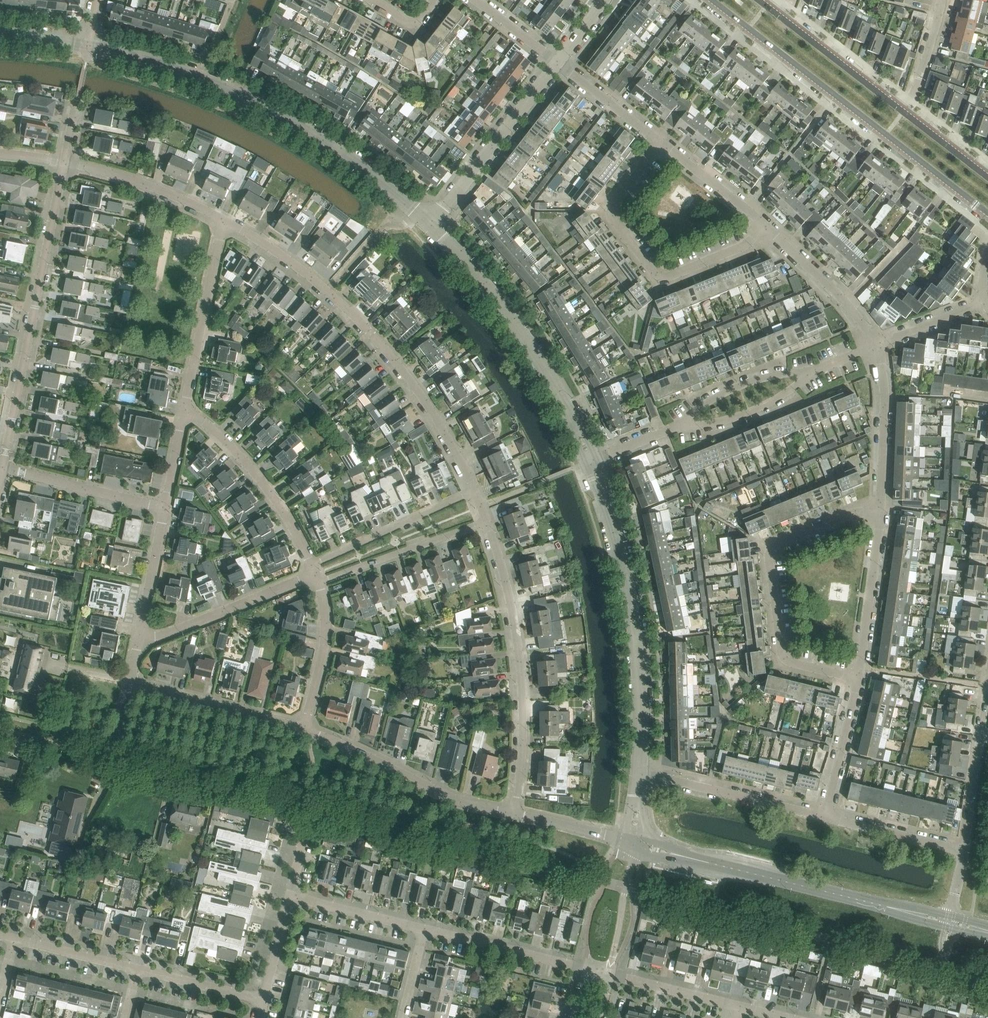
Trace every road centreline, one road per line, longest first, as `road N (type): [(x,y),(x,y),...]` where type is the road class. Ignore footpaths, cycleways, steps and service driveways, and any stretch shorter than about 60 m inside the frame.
road 1 (residential): [(567,873),(112,759)]
road 2 (unclassified): [(430,222),(327,142),(258,105),(89,45)]
road 3 (residential): [(473,490),(434,418),(375,340),(328,293),(223,220)]
road 4 (tertiary): [(711,0),(987,215)]
road 5 (unclassified): [(640,771),(632,620),(618,542),(588,463)]
road 6 (residential): [(3,467),(64,161)]
road 7 (residential): [(858,680),(784,659),(770,548),(881,507)]
road 8 (residential): [(515,813),(520,668),(486,523)]
road 9 (unclassified): [(588,463),(524,333),(430,222)]
road 10 (residential): [(661,143),(611,211),(655,274),(666,278),(748,243),(767,226)]
road 11 (residential): [(515,813),(452,797),(305,729)]
road 12 (residential): [(430,222),(558,63)]
road 13 (unclassified): [(692,858),(889,906)]
road 14 (residential): [(312,564),(238,454),(184,412)]
road 15 (residential): [(184,412),(223,220)]
road 16 (residential): [(826,816),(640,771)]
road 17 (residential): [(138,636),(156,638),(316,573)]
road 18 (residential): [(305,729),(130,682)]
road 19 (residential): [(473,490),(312,564)]
road 20 (residential): [(320,582),(486,523)]
road 21 (residential): [(858,680),(881,507)]
road 22 (residential): [(223,220),(64,161)]
road 23 (residential): [(165,507),(3,467)]
road 24 (residential): [(425,931),(587,969)]
road 25 (residential): [(881,507),(884,370),(876,342)]
road 26 (residential): [(965,850),(987,687)]
road 27 (residential): [(876,342),(767,226)]
road 28 (tertiary): [(902,111),(777,14)]
road 29 (residential): [(305,729),(326,635),(320,582)]
road 30 (residential): [(811,374),(739,386),(681,426)]
road 31 (residential): [(965,850),(826,816)]
road 32 (residential): [(681,426),(749,412),(811,374)]
road 33 (residential): [(826,816),(858,680)]
road 34 (residential): [(291,898),(425,931)]
road 35 (residential): [(767,226),(661,143)]
road 36 (residential): [(739,1007),(609,974)]
road 37 (residential): [(138,636),(165,507)]
road 38 (residential): [(265,1001),(138,969)]
road 39 (residential): [(661,143),(558,63)]
road 40 (residential): [(138,969),(14,939)]

